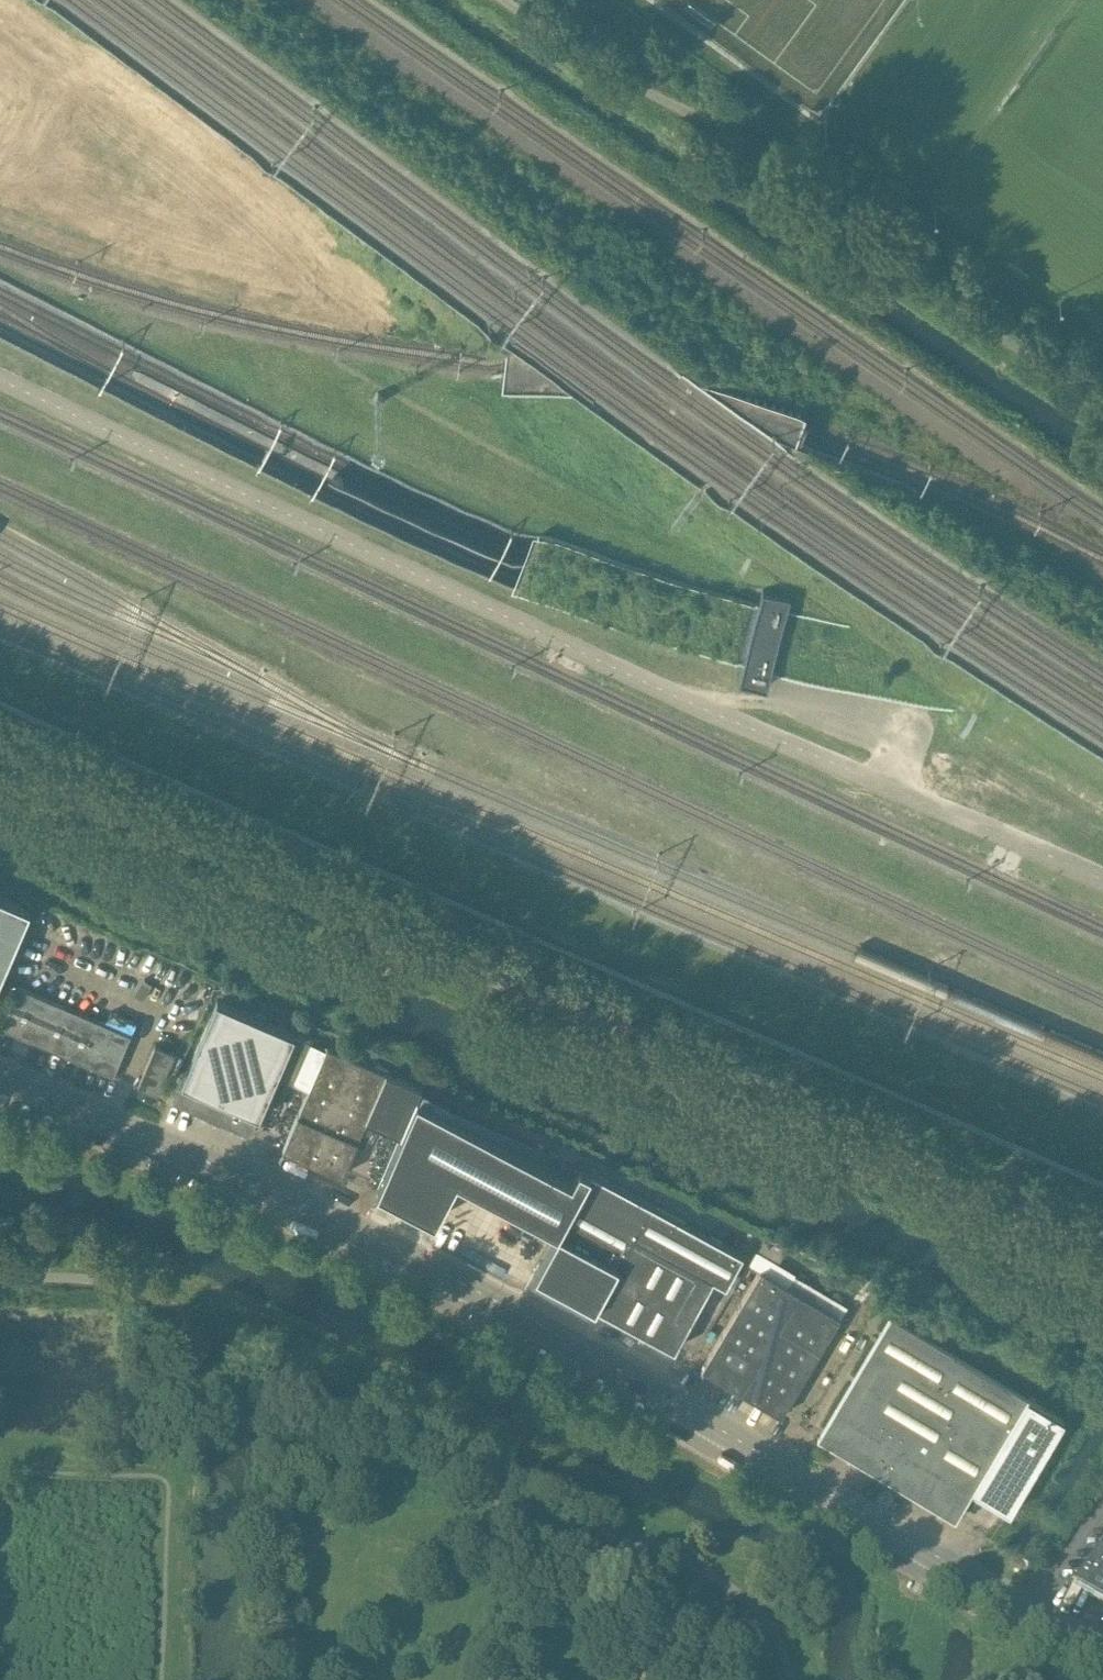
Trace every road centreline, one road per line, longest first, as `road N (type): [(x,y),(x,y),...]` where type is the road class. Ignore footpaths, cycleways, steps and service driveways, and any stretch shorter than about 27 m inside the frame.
road 1 (tertiary): [(1102,1653),(485,1295),(306,1206),(0,1072)]

